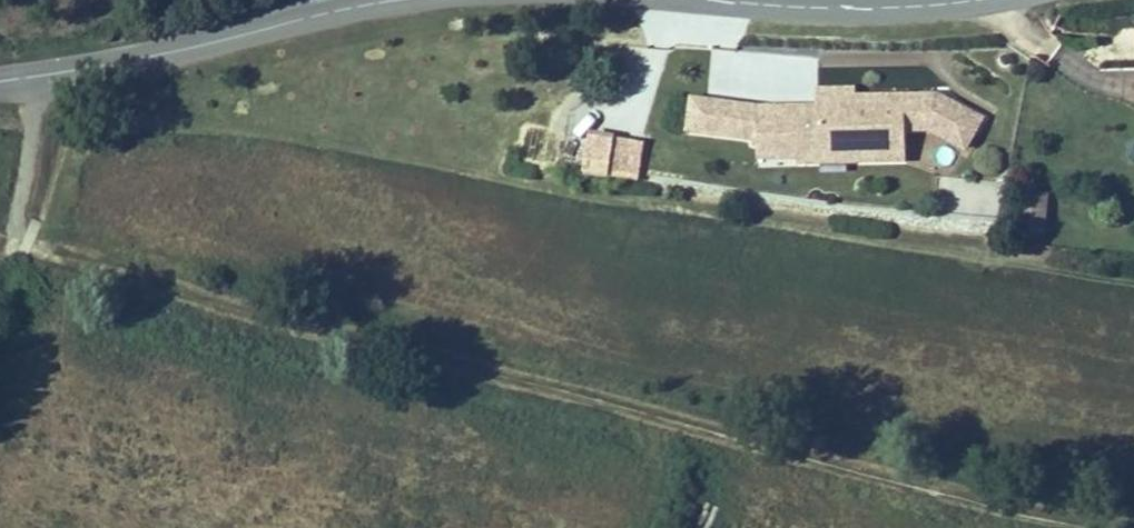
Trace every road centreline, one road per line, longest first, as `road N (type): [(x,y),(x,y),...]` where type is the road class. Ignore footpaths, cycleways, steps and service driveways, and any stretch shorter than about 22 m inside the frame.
road 1 (track): [(1133,524),(972,496),(252,319),(49,259),(18,242),(0,260)]
road 2 (tertiary): [(0,81),(193,49),(374,4)]
road 3 (tertiary): [(737,0),(842,9),(981,0)]
road 4 (track): [(18,242),(27,78)]

